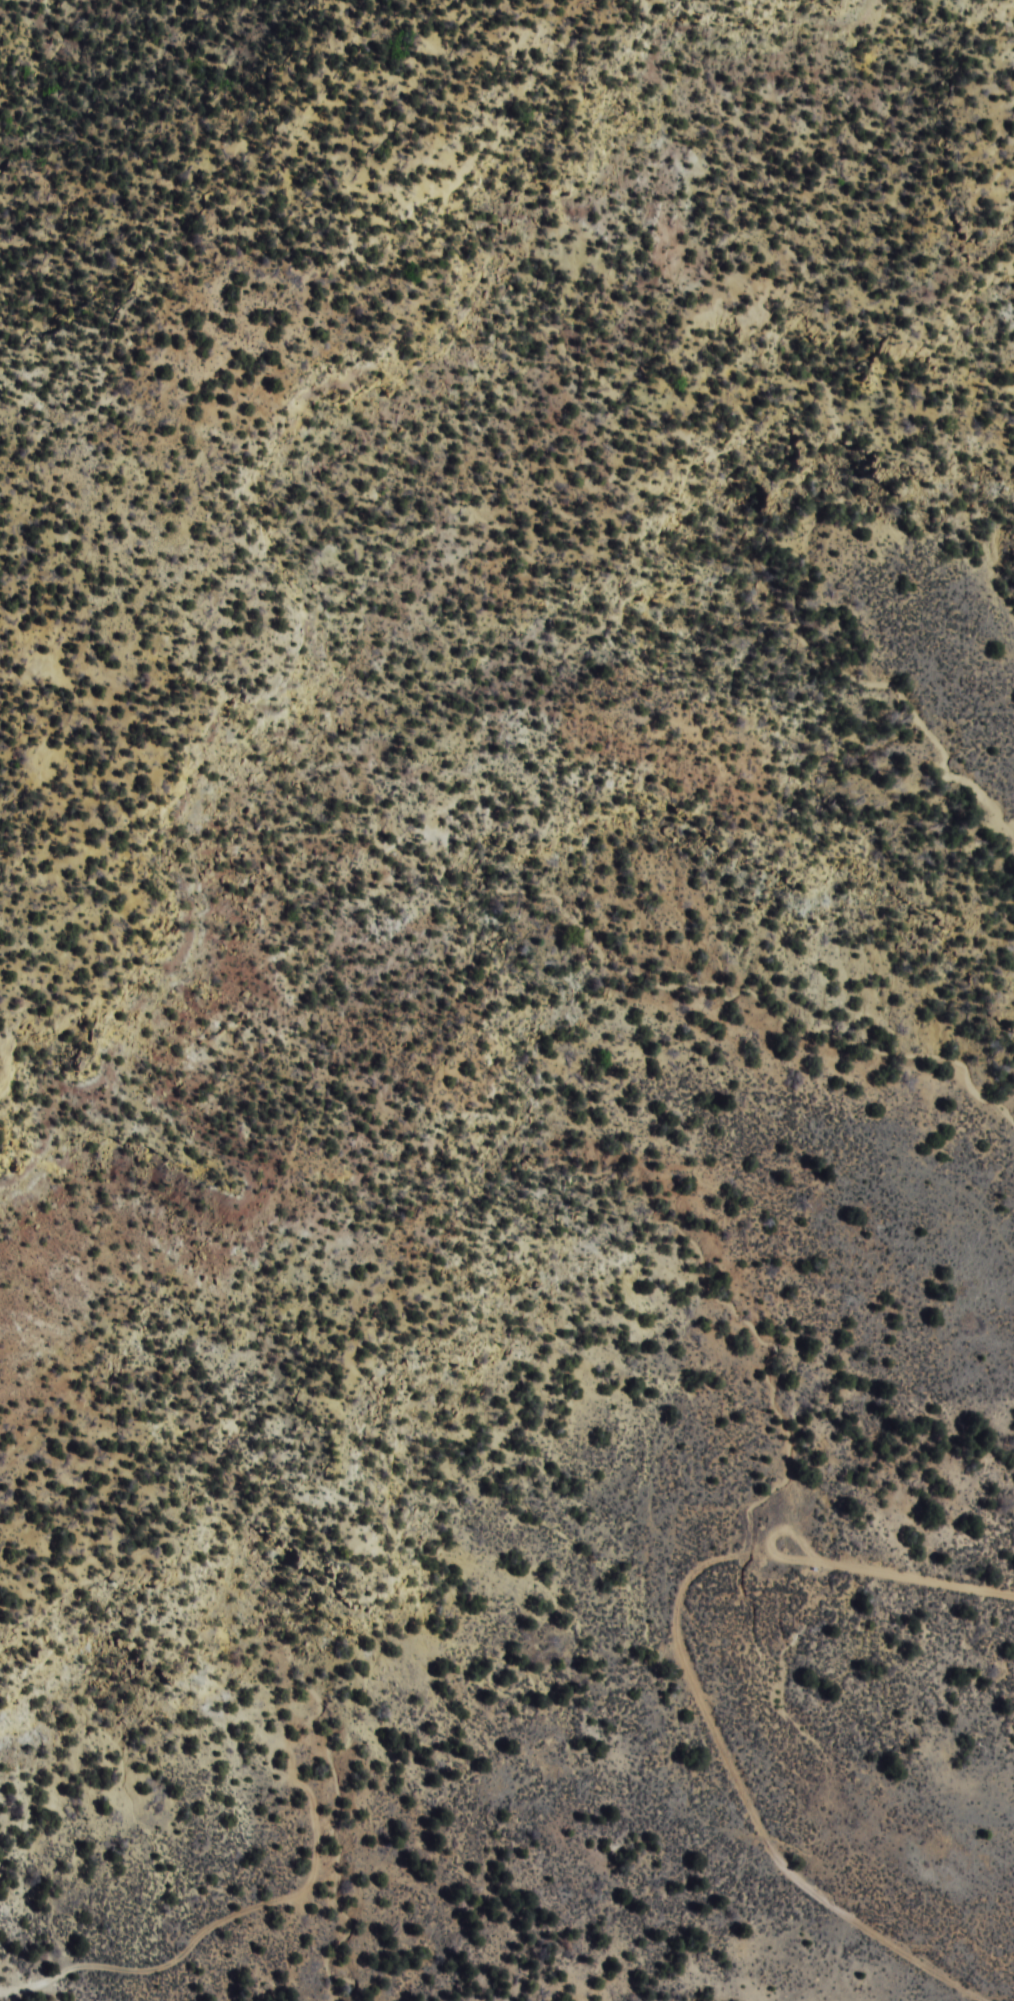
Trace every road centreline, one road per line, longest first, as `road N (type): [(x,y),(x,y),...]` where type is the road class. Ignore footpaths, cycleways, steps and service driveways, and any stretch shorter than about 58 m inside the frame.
road 1 (residential): [(1013,1995),(849,1907),(795,1865),(736,1753),(703,1634),(723,1601),(1013,1635)]

